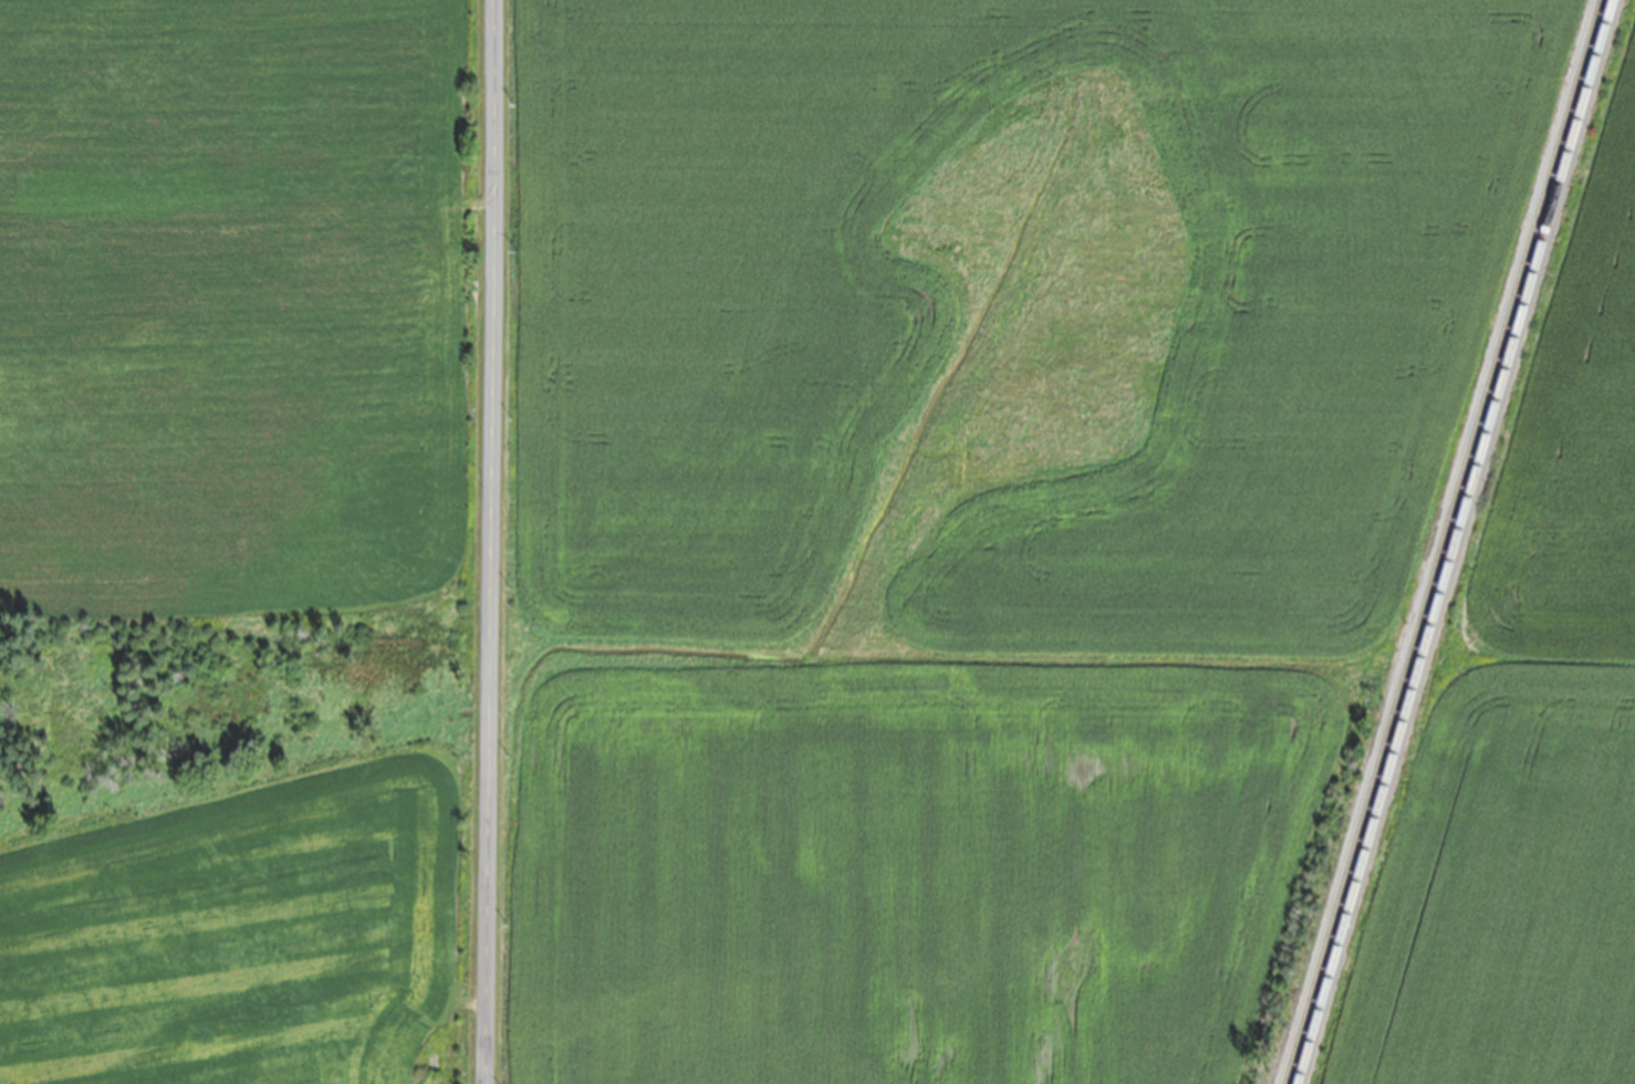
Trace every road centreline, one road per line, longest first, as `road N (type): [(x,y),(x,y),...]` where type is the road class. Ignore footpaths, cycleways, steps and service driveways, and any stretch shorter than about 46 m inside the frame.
road 1 (tertiary): [(485,1083),(493,0)]

